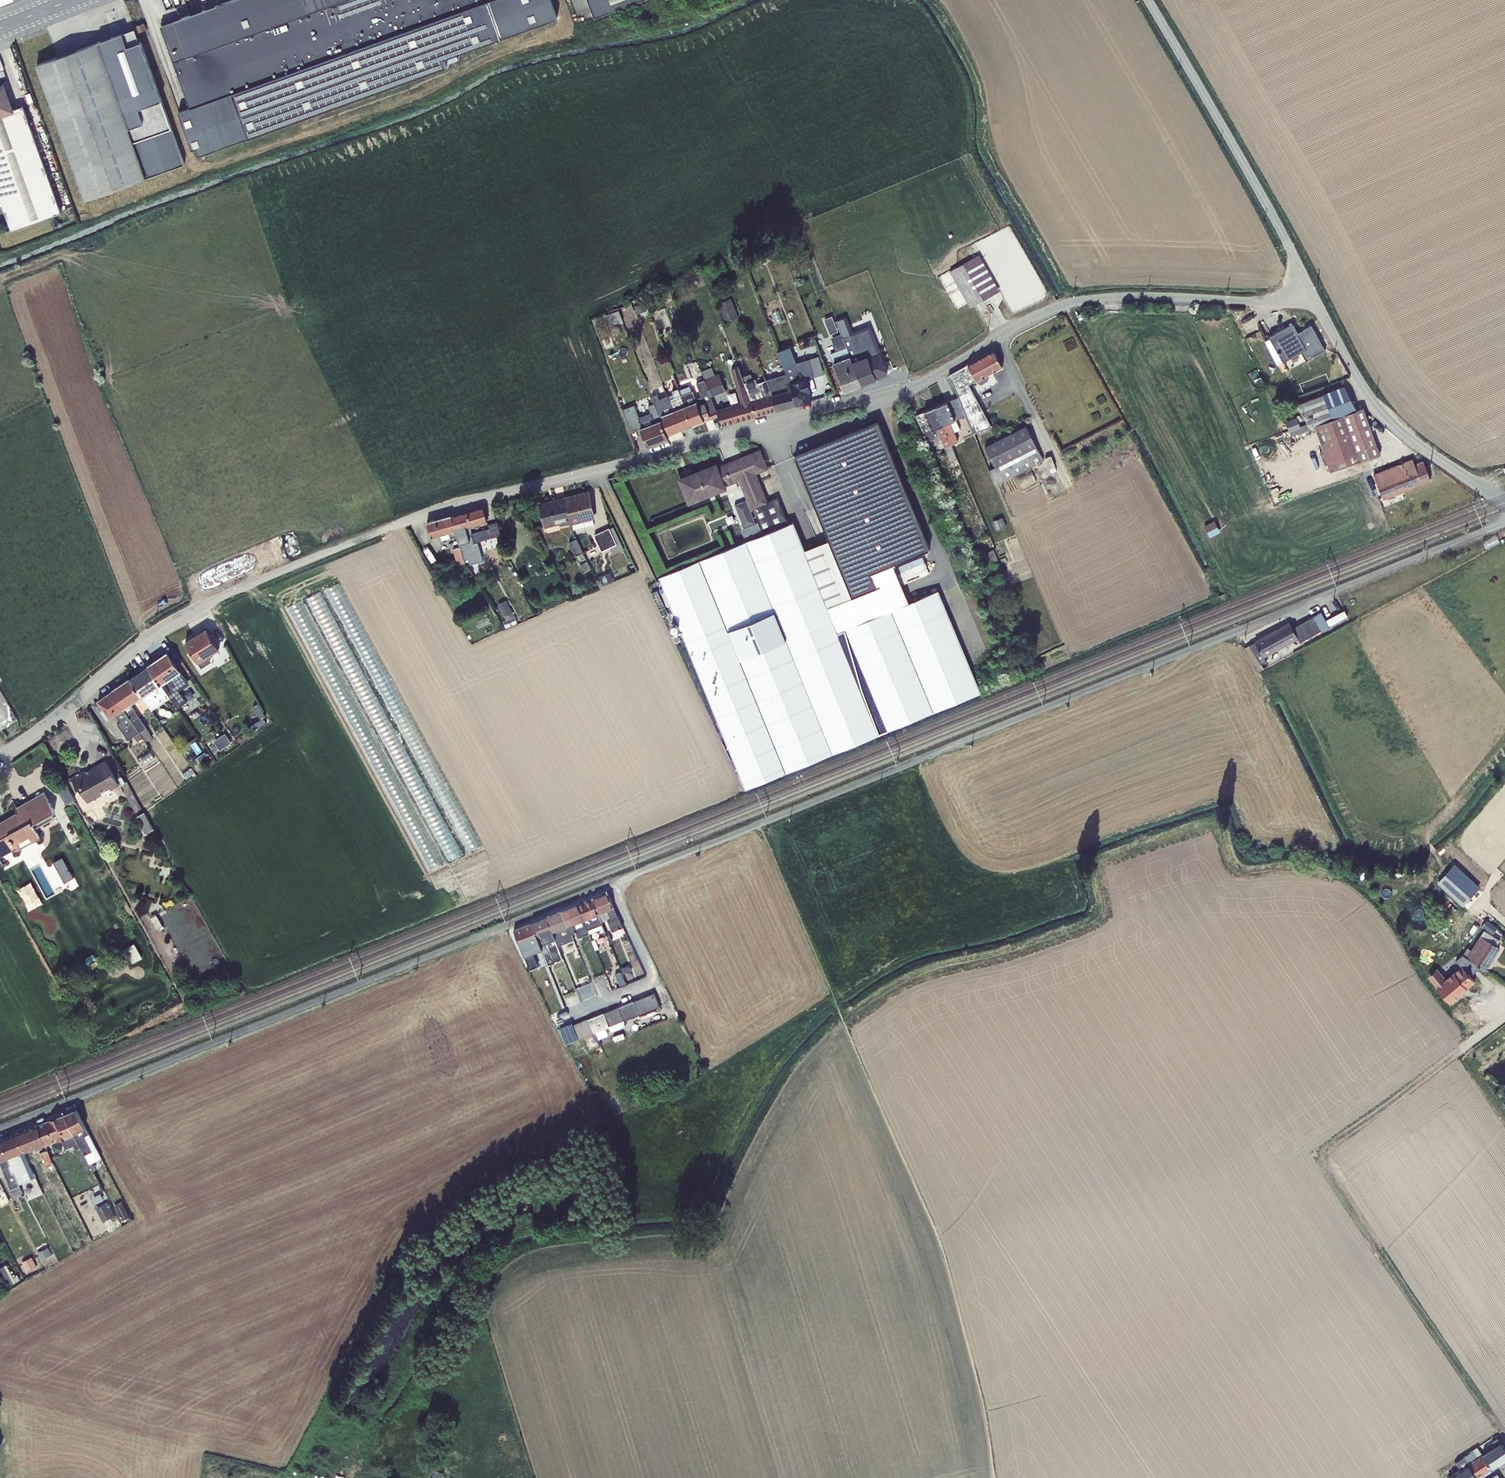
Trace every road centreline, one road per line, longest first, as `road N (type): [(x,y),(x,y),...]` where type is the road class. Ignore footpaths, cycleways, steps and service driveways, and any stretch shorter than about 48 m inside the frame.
road 1 (unclassified): [(0,1128),(1504,523)]
road 2 (residential): [(1314,300),(1150,295),(1068,302),(884,395),(428,512),(180,618),(0,756)]
road 3 (track): [(1469,1045),(1329,1145),(1325,1164),(1504,1439)]
road 4 (unclassified): [(1148,0),(1314,300)]
road 5 (unclassified): [(1314,300),(1381,414),(1504,502)]

